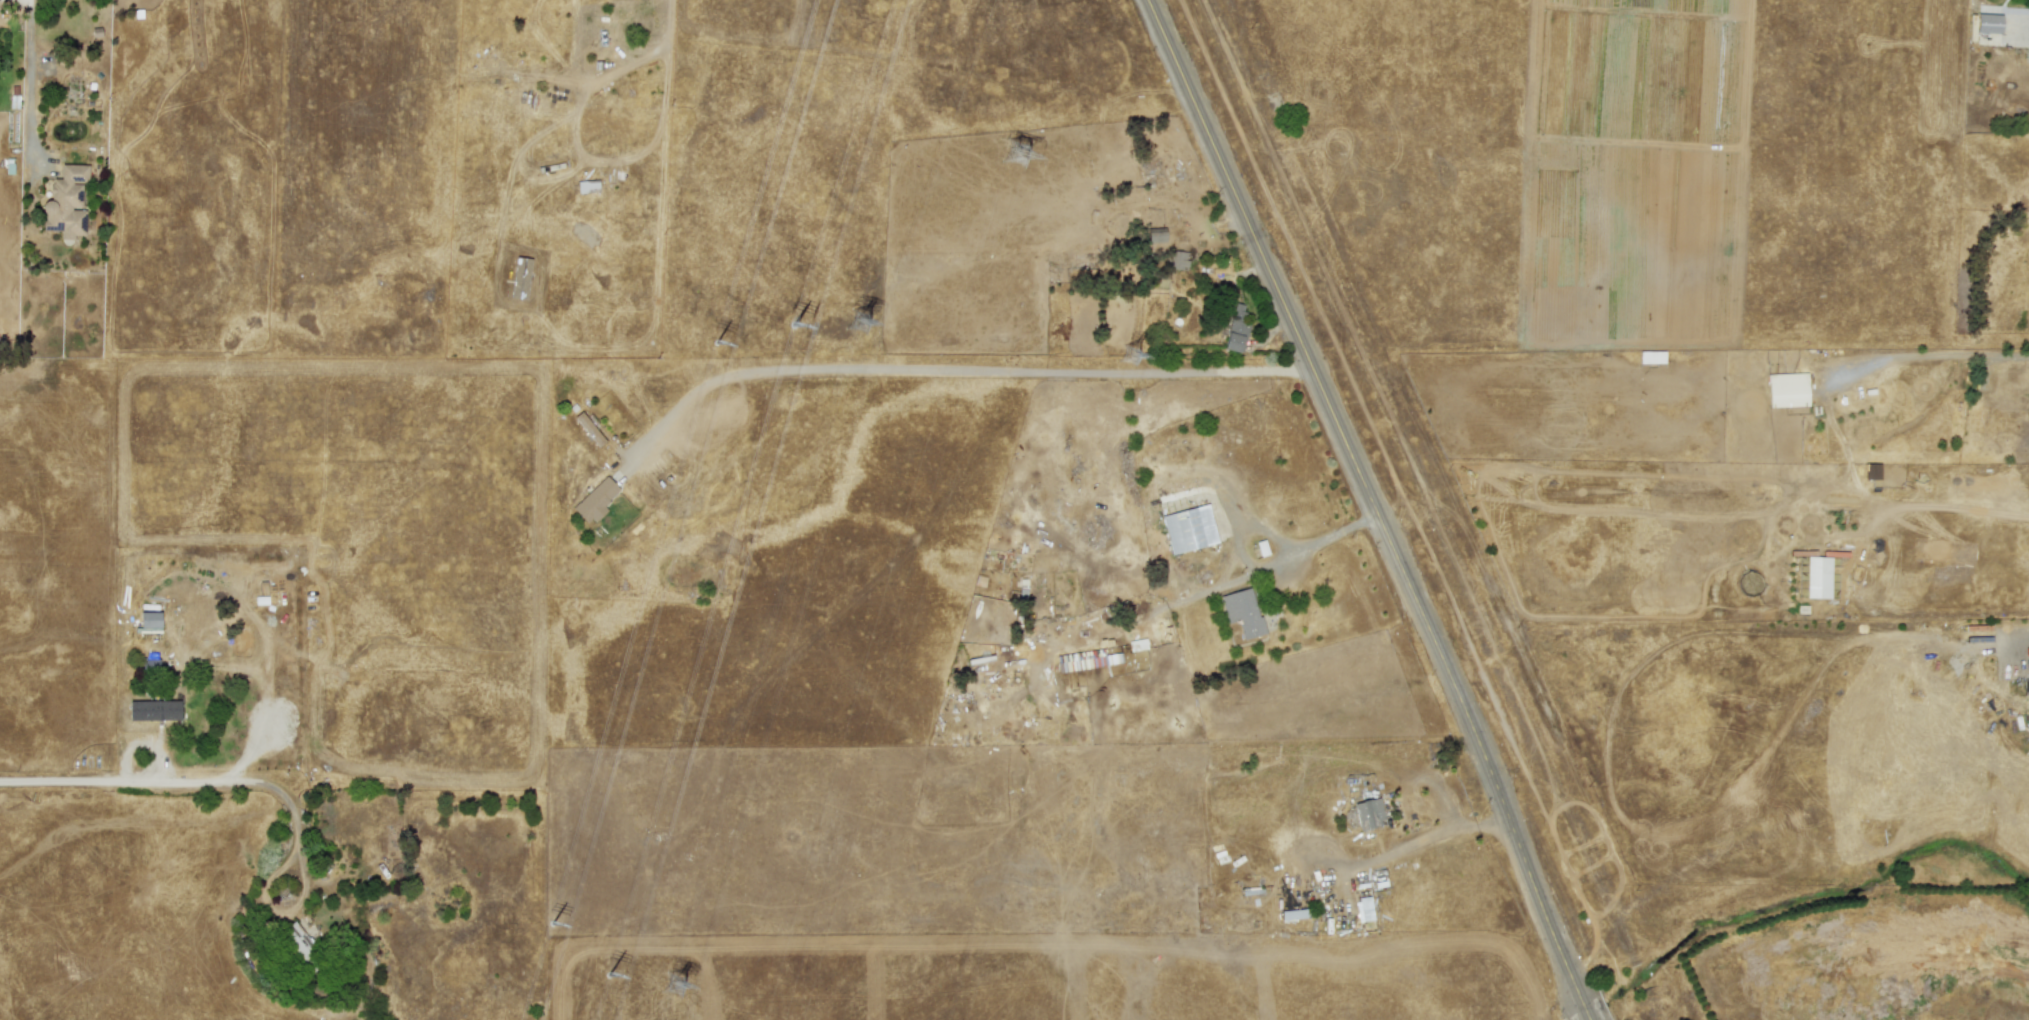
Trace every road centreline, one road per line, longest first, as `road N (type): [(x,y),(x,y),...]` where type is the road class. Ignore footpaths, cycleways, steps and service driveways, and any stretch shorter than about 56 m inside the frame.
road 1 (residential): [(1146,0),(1593,1019)]
road 2 (residential): [(0,783),(259,783),(288,800),(299,864)]

